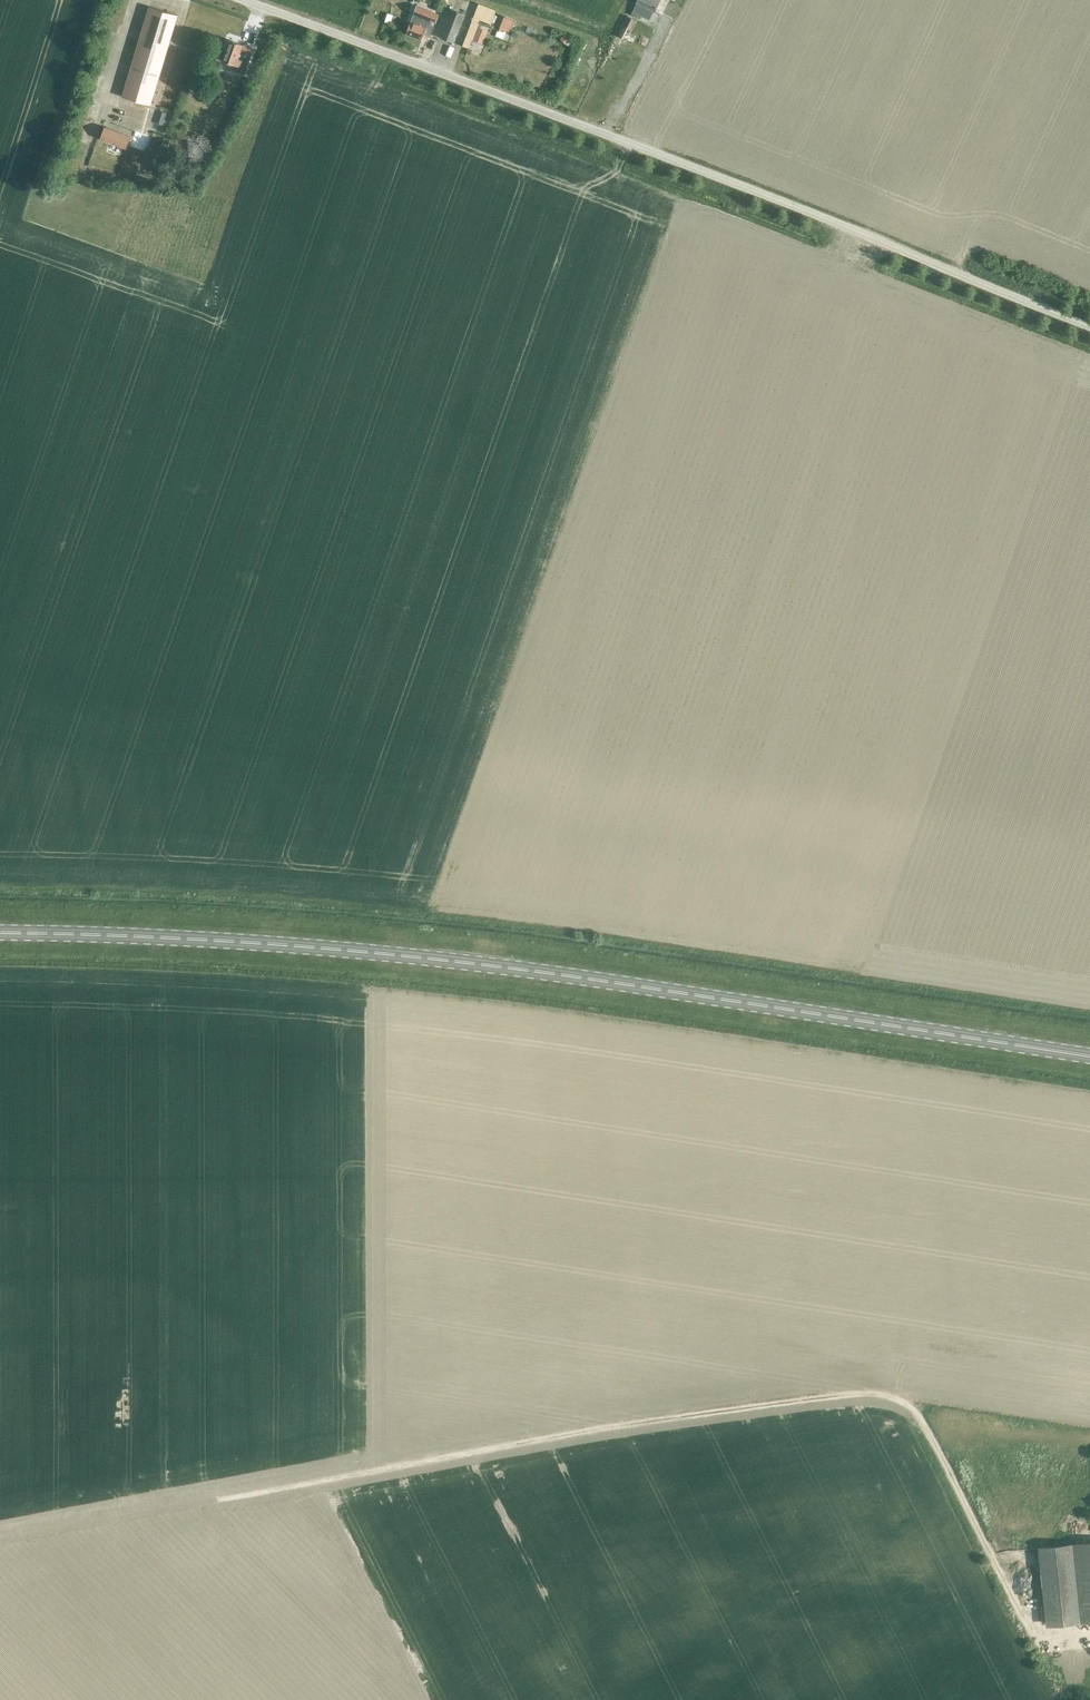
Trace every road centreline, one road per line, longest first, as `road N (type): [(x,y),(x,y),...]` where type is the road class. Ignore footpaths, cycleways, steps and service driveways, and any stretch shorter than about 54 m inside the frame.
road 1 (secondary): [(1089,1058),(483,966),(257,945),(0,935)]
road 2 (unclassified): [(1089,325),(239,0)]
road 3 (track): [(989,1552),(919,1415),(886,1396)]

